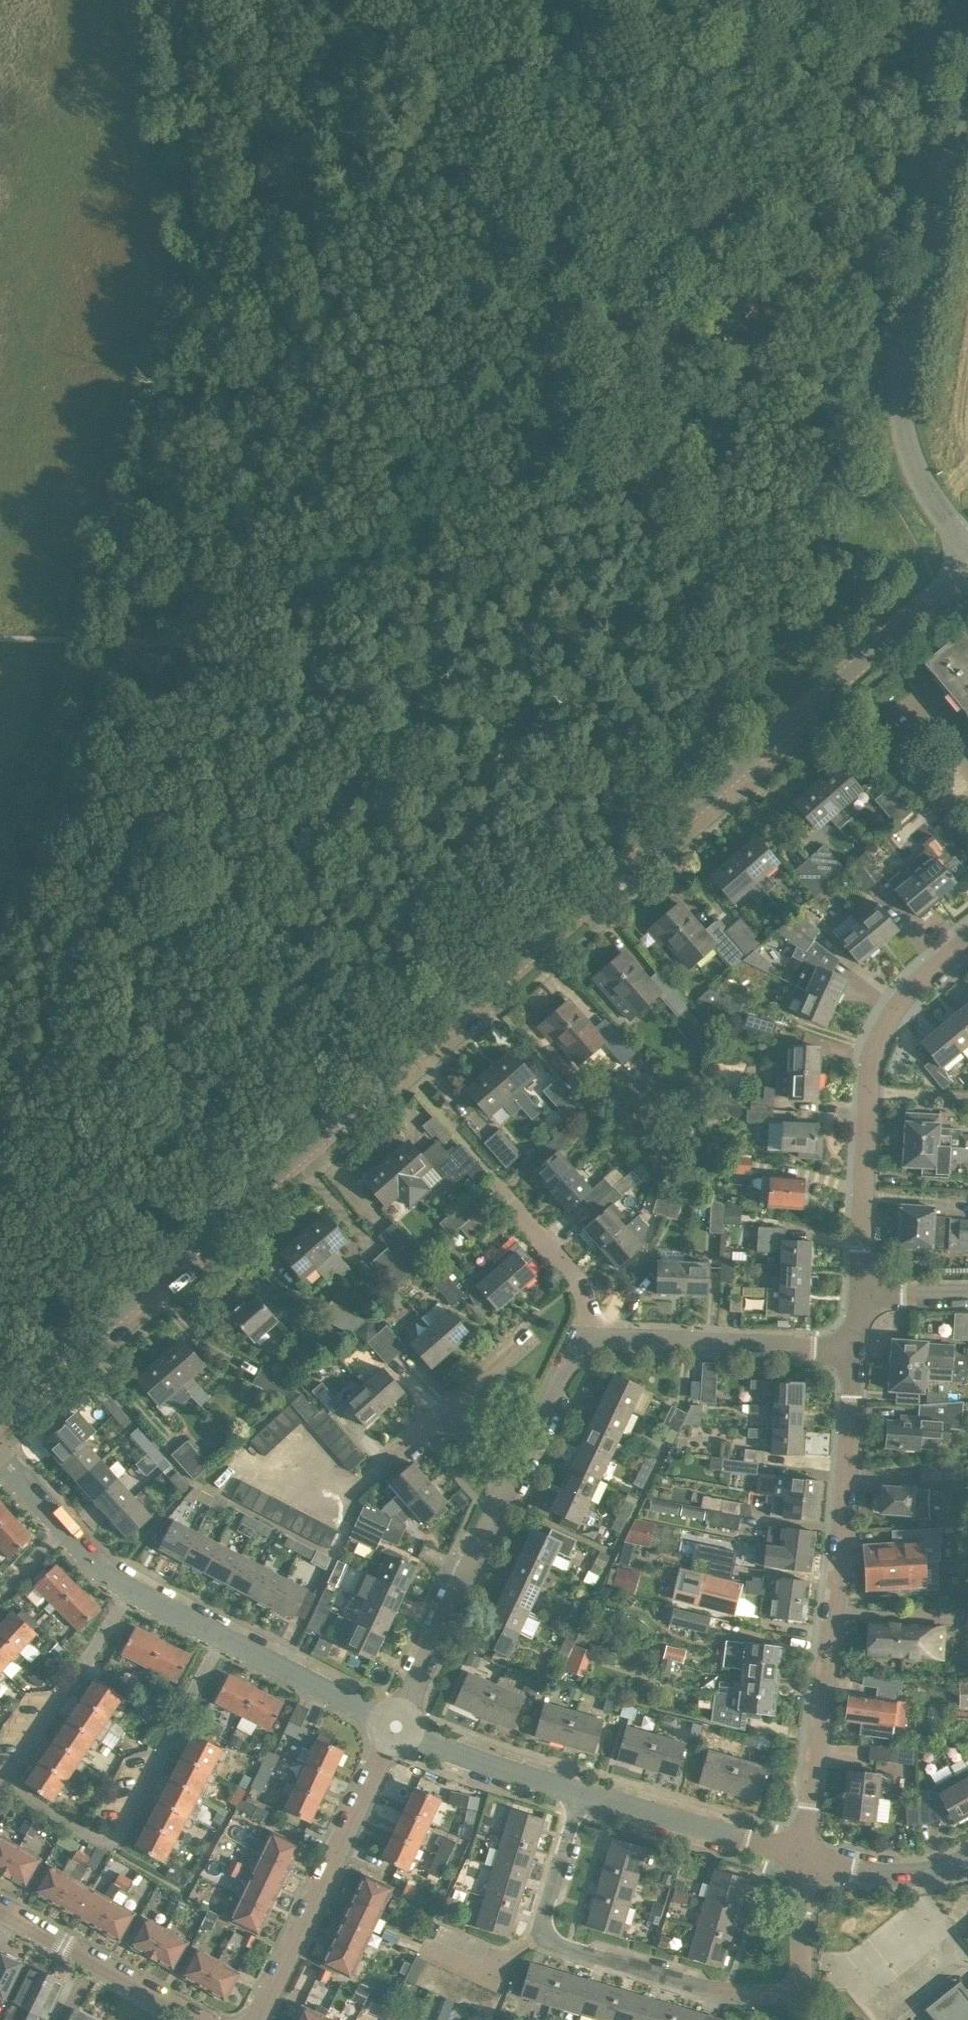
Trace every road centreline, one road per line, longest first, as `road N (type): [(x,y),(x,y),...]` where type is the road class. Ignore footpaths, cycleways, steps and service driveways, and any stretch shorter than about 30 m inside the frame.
road 1 (residential): [(0,1417),(967,571)]
road 2 (residential): [(801,1855),(844,1506),(853,1349)]
road 3 (tertiary): [(967,547),(915,467),(900,388),(967,78)]
road 4 (residential): [(794,1982),(775,1992),(725,1990),(558,1946),(543,1917),(578,1790)]
road 5 (residential): [(858,1294),(876,1042),(903,996),(967,938)]
road 6 (residential): [(2,1785),(110,1841),(123,1831),(222,1638)]
road 7 (residential): [(255,2019),(395,1727)]
road 8 (residential): [(395,1727),(510,1481)]
road 9 (residential): [(588,1344),(853,1349)]
road 10 (residential): [(2,1785),(133,1590)]
road 11 (residential): [(801,1855),(578,1790)]
road 12 (residential): [(199,2019),(0,1909)]
road 13 (residential): [(395,1727),(222,1638)]
road 14 (residential): [(588,1344),(577,1281),(492,1183)]
road 15 (residential): [(578,1790),(395,1727)]
road 16 (residential): [(801,1855),(886,1876),(967,1860)]
road 17 (residential): [(510,1481),(574,1354),(588,1344)]
road 18 (residential): [(794,1982),(801,1855)]

